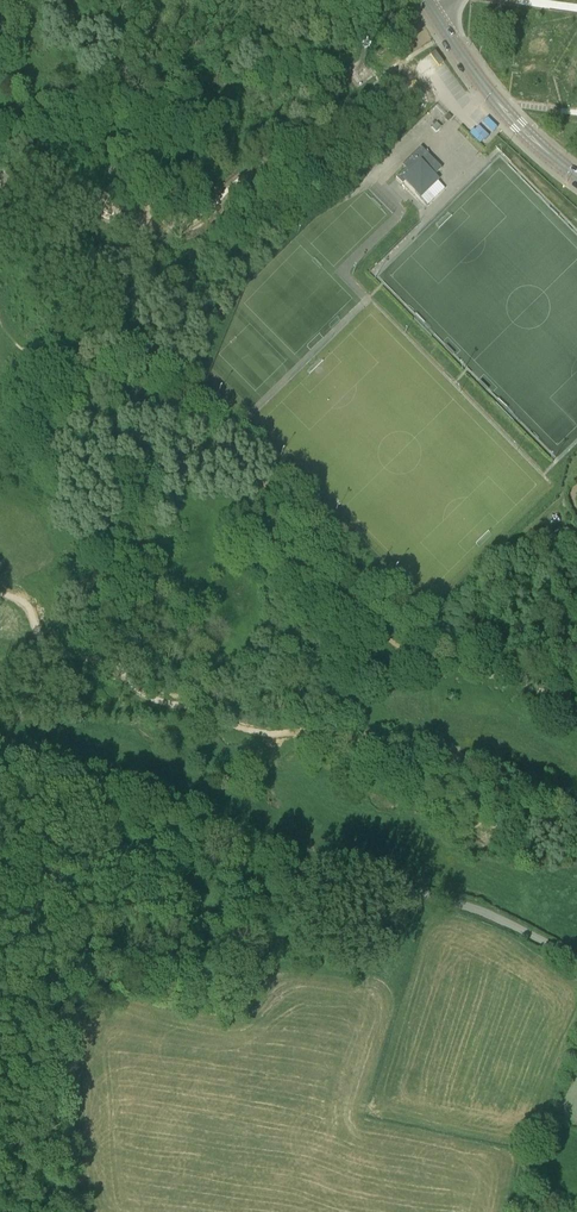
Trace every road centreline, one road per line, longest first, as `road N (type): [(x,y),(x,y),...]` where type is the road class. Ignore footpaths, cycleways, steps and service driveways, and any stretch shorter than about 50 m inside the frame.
road 1 (tertiary): [(576,175),(498,102),(430,5)]

